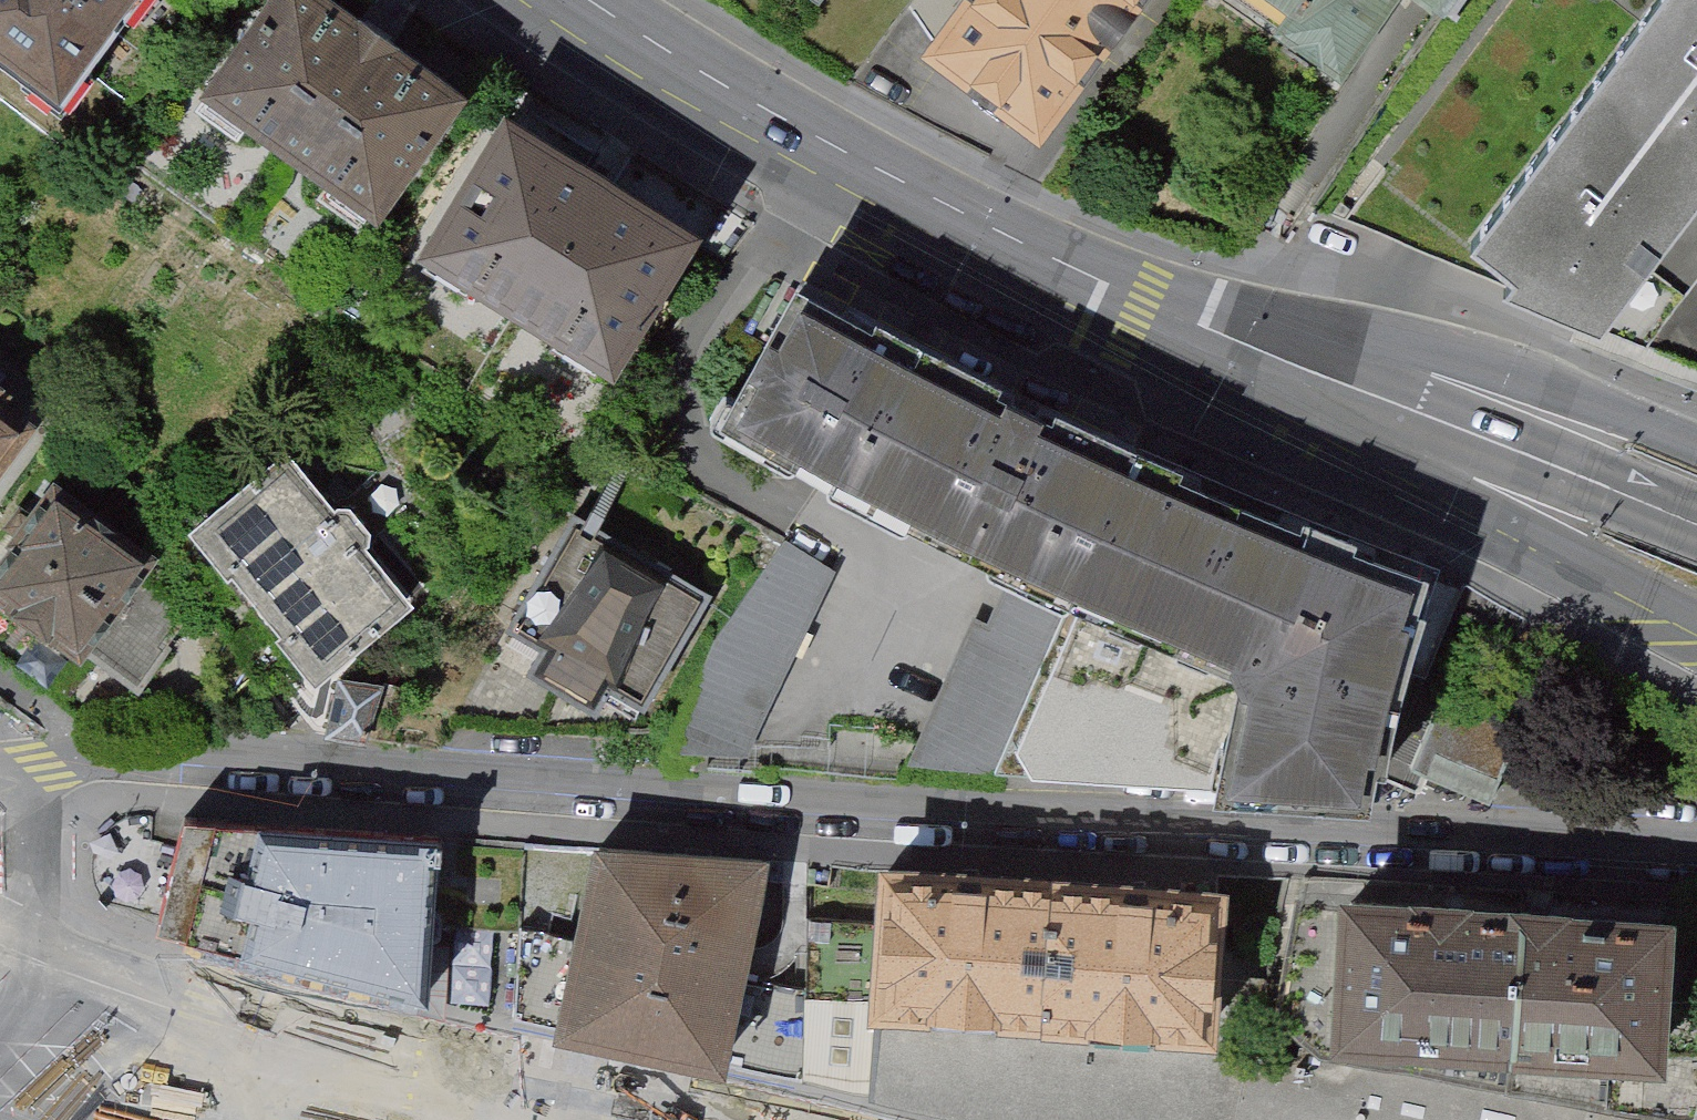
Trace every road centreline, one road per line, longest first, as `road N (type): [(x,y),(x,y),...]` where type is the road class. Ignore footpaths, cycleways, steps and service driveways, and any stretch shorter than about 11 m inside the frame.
road 1 (residential): [(0,770),(108,750),(1696,853)]
road 2 (tertiary): [(644,1119),(177,1004),(0,944)]
road 3 (secondary): [(1144,306),(1571,577),(1696,641)]
road 4 (secondary): [(1144,306),(829,149),(584,0)]
road 5 (secondary): [(1696,532),(1144,306)]
road 6 (secondary): [(1696,450),(1614,415),(1144,306)]

